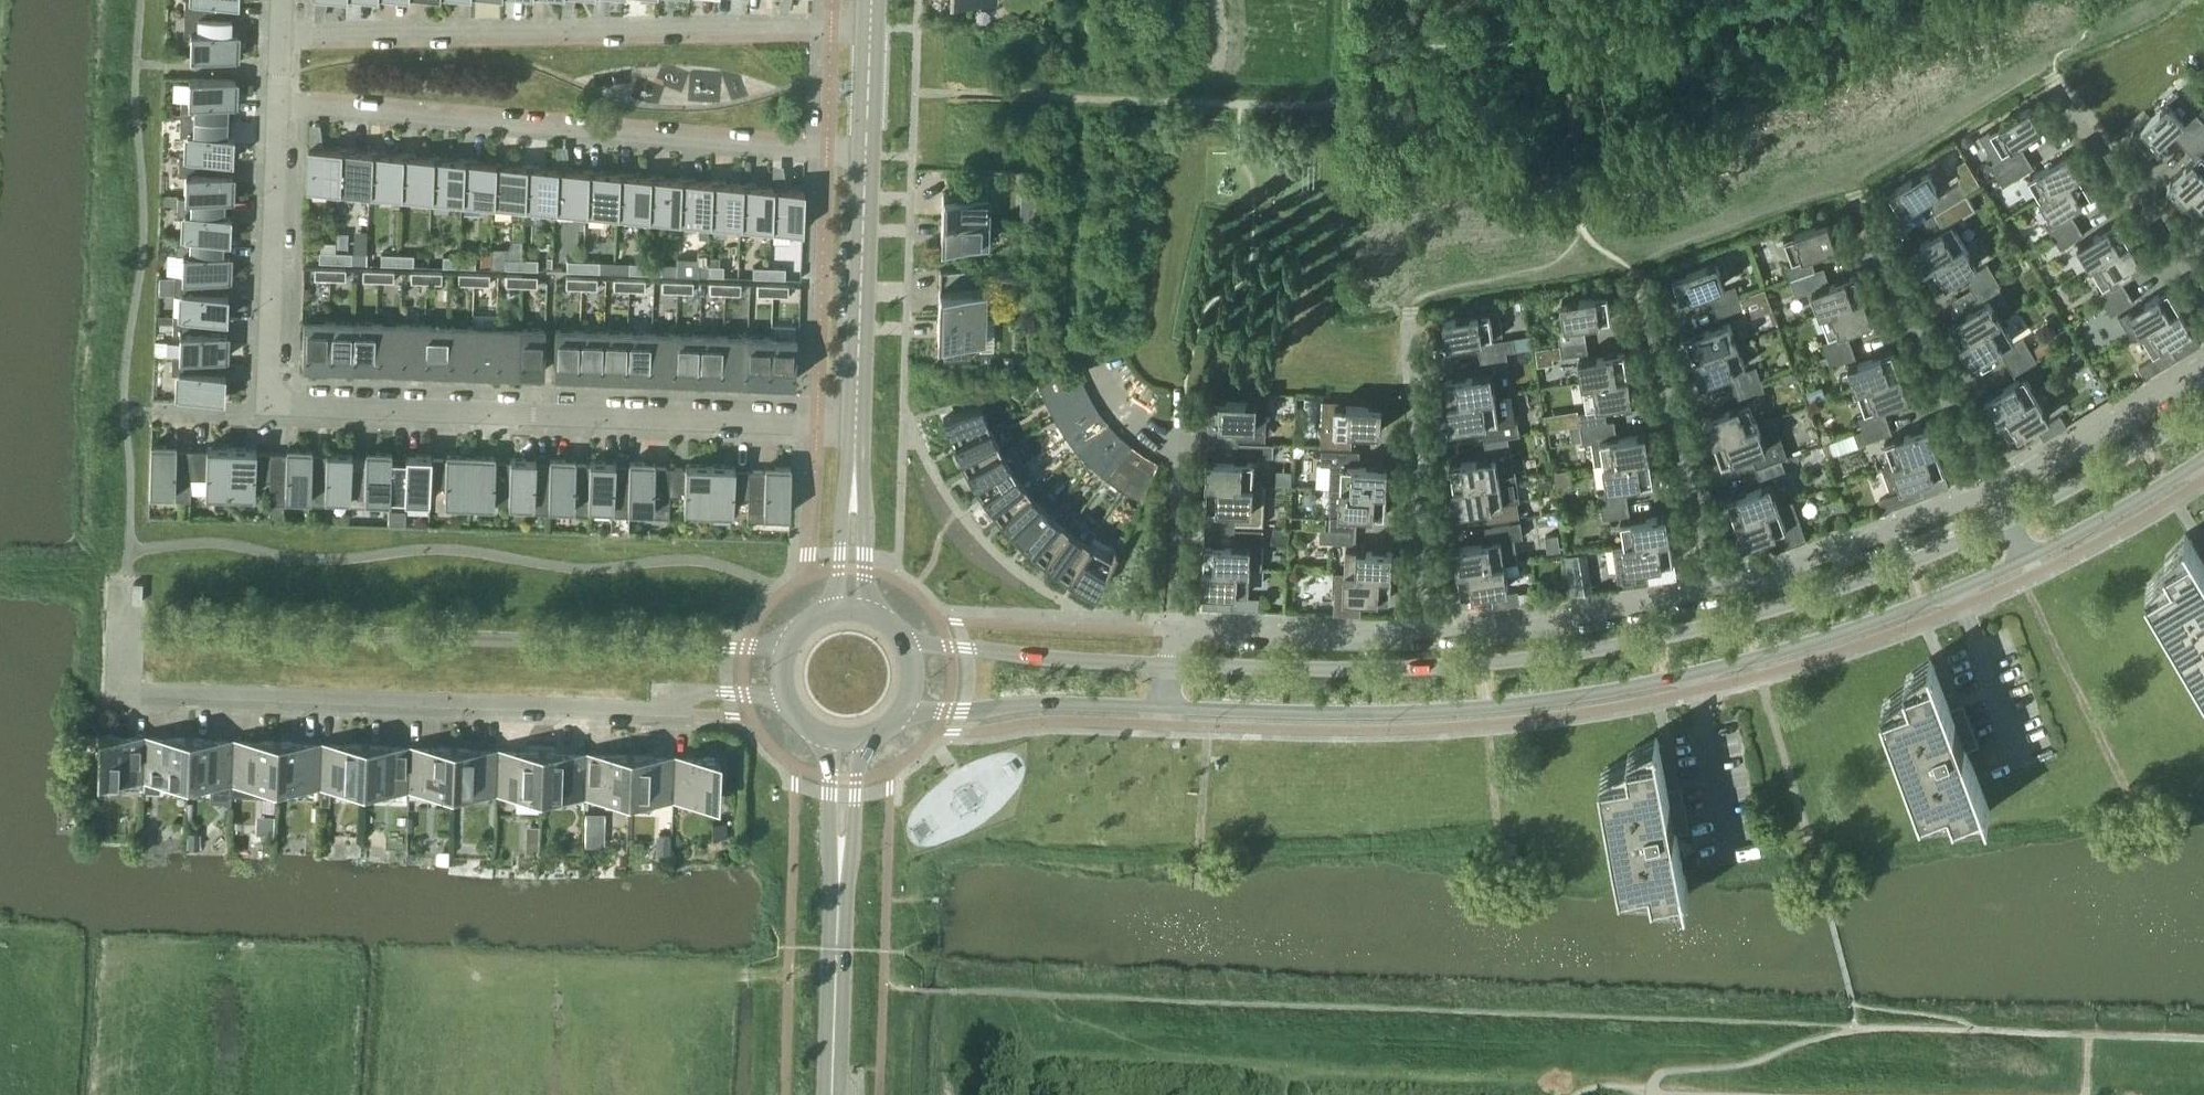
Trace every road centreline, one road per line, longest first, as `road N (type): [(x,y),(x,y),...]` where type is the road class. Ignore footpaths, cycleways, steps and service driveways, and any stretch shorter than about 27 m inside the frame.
road 1 (residential): [(747,647),(160,627),(134,627),(124,638),(123,677),(135,693),(664,707)]
road 2 (secondary): [(1170,709),(1402,712),(1564,697),(1693,674),(1858,628),(2030,558)]
road 3 (secondary): [(2009,517),(1838,587),(1720,625),(1580,652),(1436,666),(1172,665)]
road 4 (residential): [(867,158),(276,107)]
road 5 (residential): [(278,38),(871,27)]
road 6 (residential): [(856,423),(268,408)]
road 7 (residential): [(1995,486),(1858,204)]
road 8 (residential): [(1718,589),(1641,287)]
road 9 (residential): [(1412,321),(1427,632)]
road 10 (residential): [(268,408),(276,107)]
road 11 (residential): [(1718,589),(1427,632)]
road 12 (residential): [(1995,486),(1892,532),(1734,584)]
road 13 (secondary): [(897,714),(1034,703),(1170,709)]
road 14 (secondary): [(1172,665),(903,639)]
road 15 (secondary): [(856,423),(867,158)]
road 16 (residential): [(1427,632),(1174,633)]
road 17 (residential): [(2203,364),(1995,486)]
road 18 (residential): [(2203,279),(2061,88)]
road 19 (residential): [(1174,633),(1179,402)]
road 20 (secondary): [(2203,404),(2009,517)]
road 21 (secondary): [(833,1094),(840,877)]
road 22 (secondary): [(2030,558),(2203,459)]
road 23 (secondary): [(840,877),(855,833),(858,749),(868,734)]
road 24 (secondary): [(824,732),(831,748),(829,834),(840,877)]
road 25 (secondary): [(872,613),(855,467)]
road 26 (secondary): [(855,467),(841,512),(830,611)]
road 27 (unclassified): [(664,707),(695,694),(792,704)]
road 28 (secondary): [(867,158),(871,27)]

